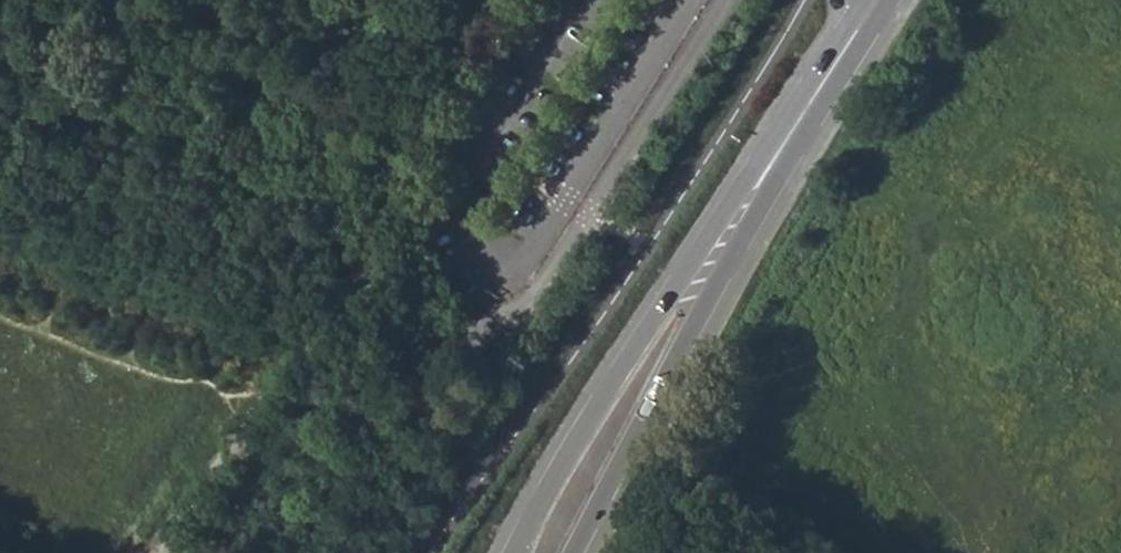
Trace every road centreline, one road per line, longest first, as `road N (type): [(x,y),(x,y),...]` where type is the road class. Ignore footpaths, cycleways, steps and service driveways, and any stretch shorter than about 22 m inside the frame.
road 1 (secondary): [(543,552),(664,331),(877,0)]
road 2 (track): [(410,218),(412,0)]

